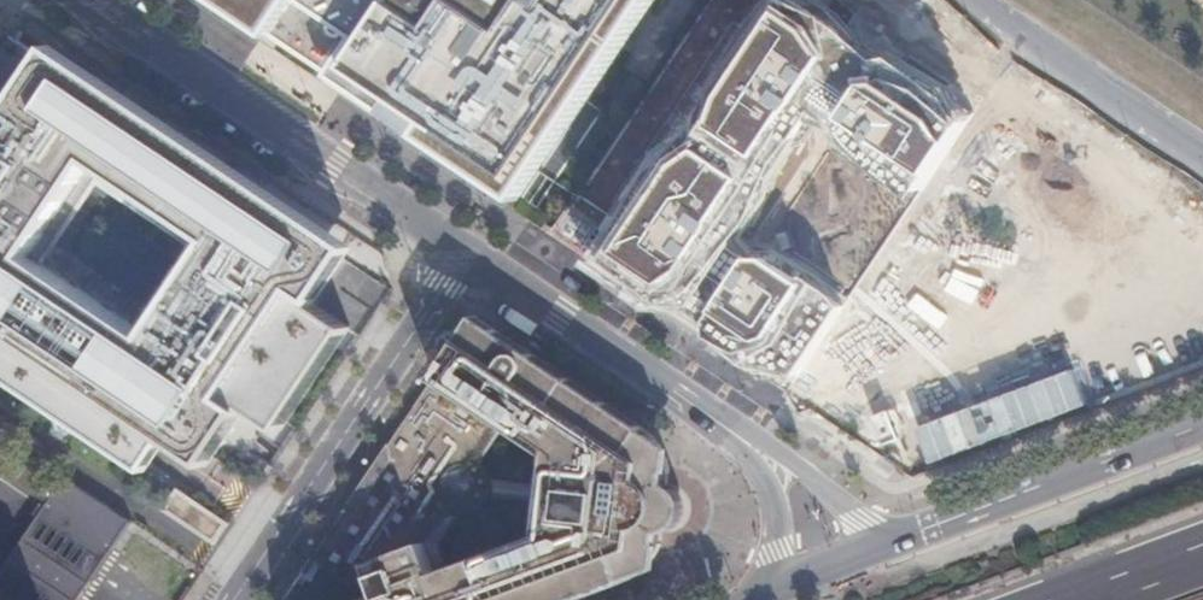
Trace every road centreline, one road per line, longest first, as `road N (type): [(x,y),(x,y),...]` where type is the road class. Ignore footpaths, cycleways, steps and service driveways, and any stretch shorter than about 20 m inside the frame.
road 1 (residential): [(92,0),(470,253)]
road 2 (residential): [(236,599),(470,253)]
road 3 (residential): [(470,253),(776,458)]
road 4 (tertiary): [(1202,429),(889,546)]
road 5 (residential): [(976,0),(1021,40),(1202,159)]
road 6 (motorway): [(1202,551),(1059,599)]
road 7 (residential): [(889,546),(776,458)]
road 8 (residential): [(776,458),(786,579)]

